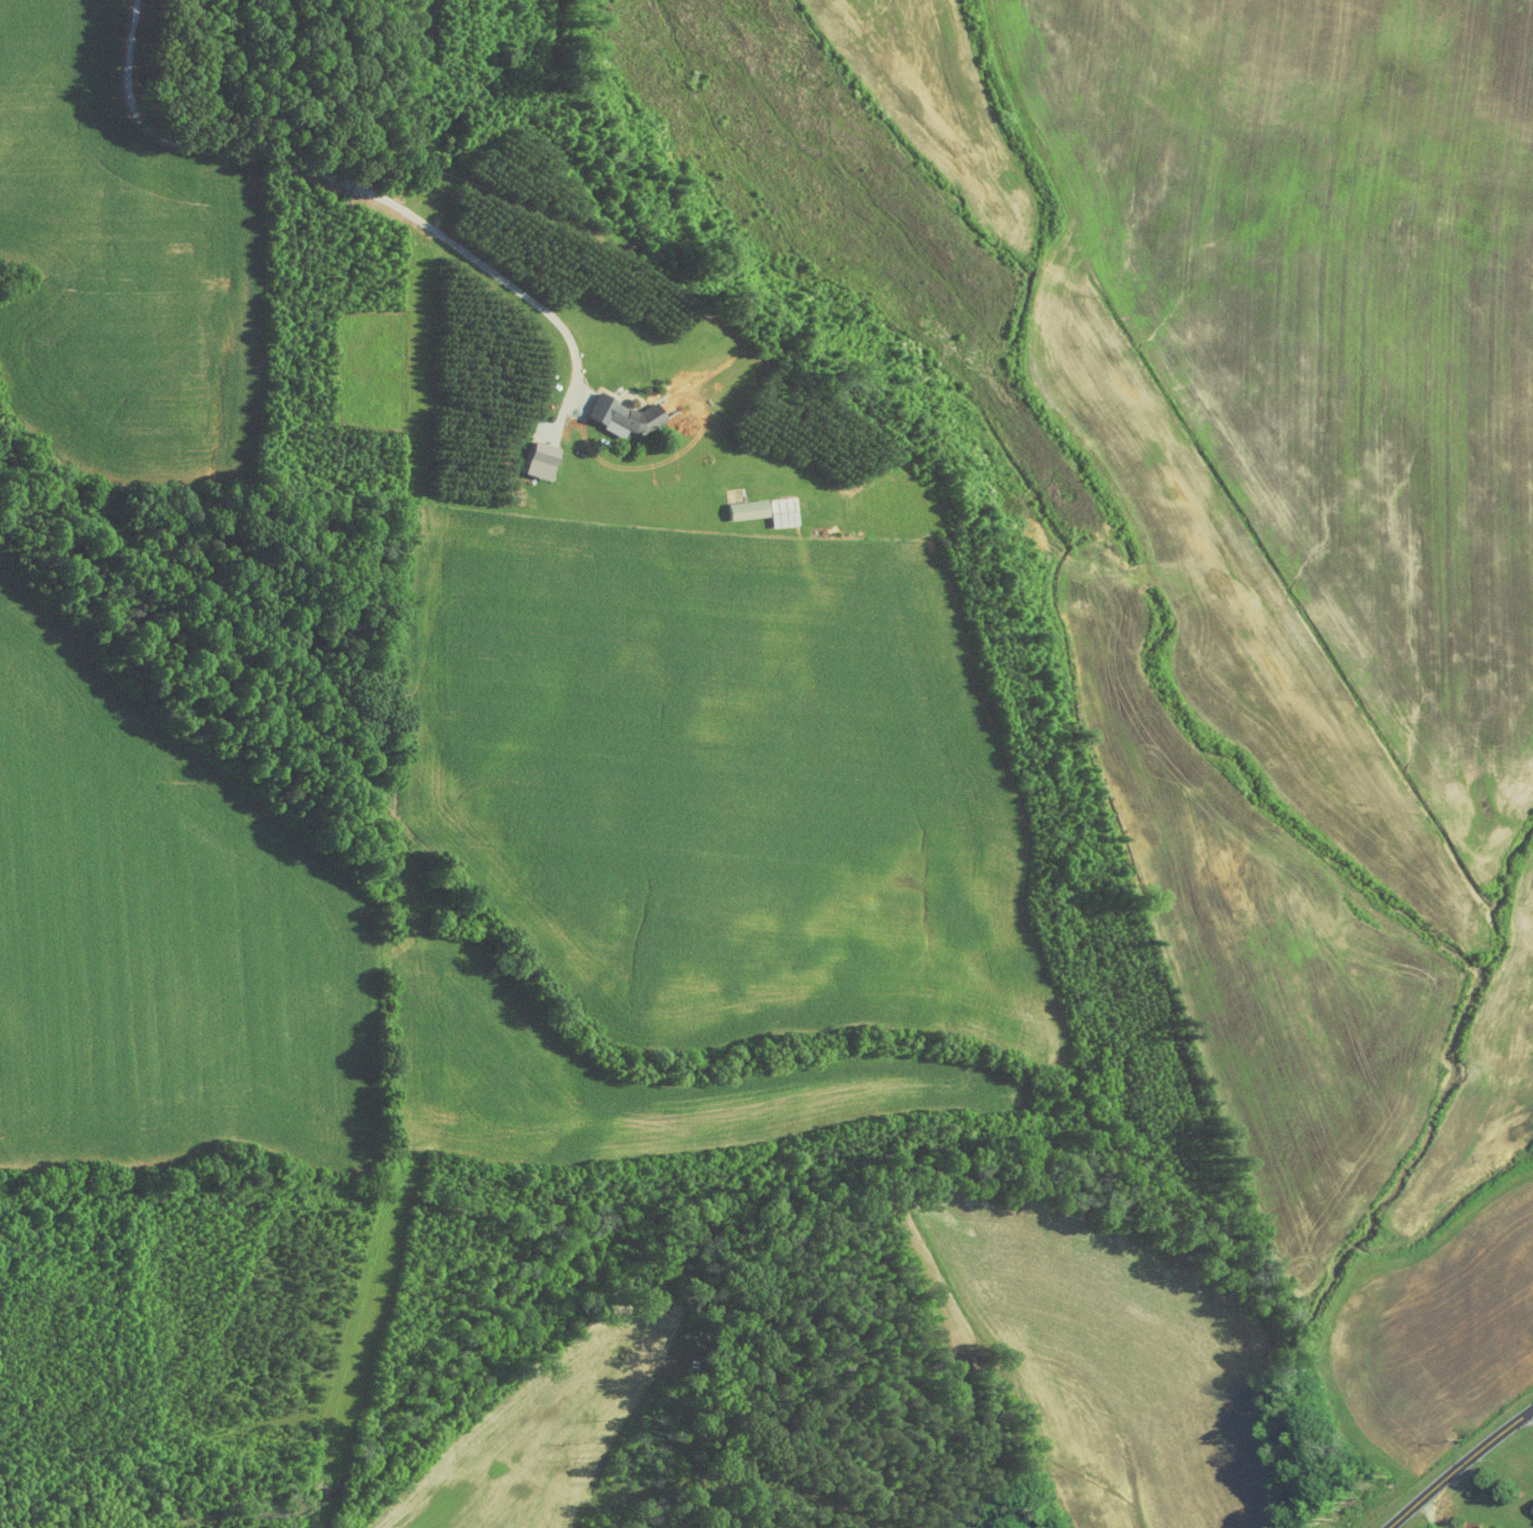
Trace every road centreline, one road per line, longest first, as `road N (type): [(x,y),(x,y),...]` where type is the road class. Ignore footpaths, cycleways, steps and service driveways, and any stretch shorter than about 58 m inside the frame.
road 1 (residential): [(140,0),(130,103),(140,117),(186,145),(249,150),(373,194),(434,230),(563,327),(578,380)]
road 2 (residential): [(1386,1527),(1532,1411)]

